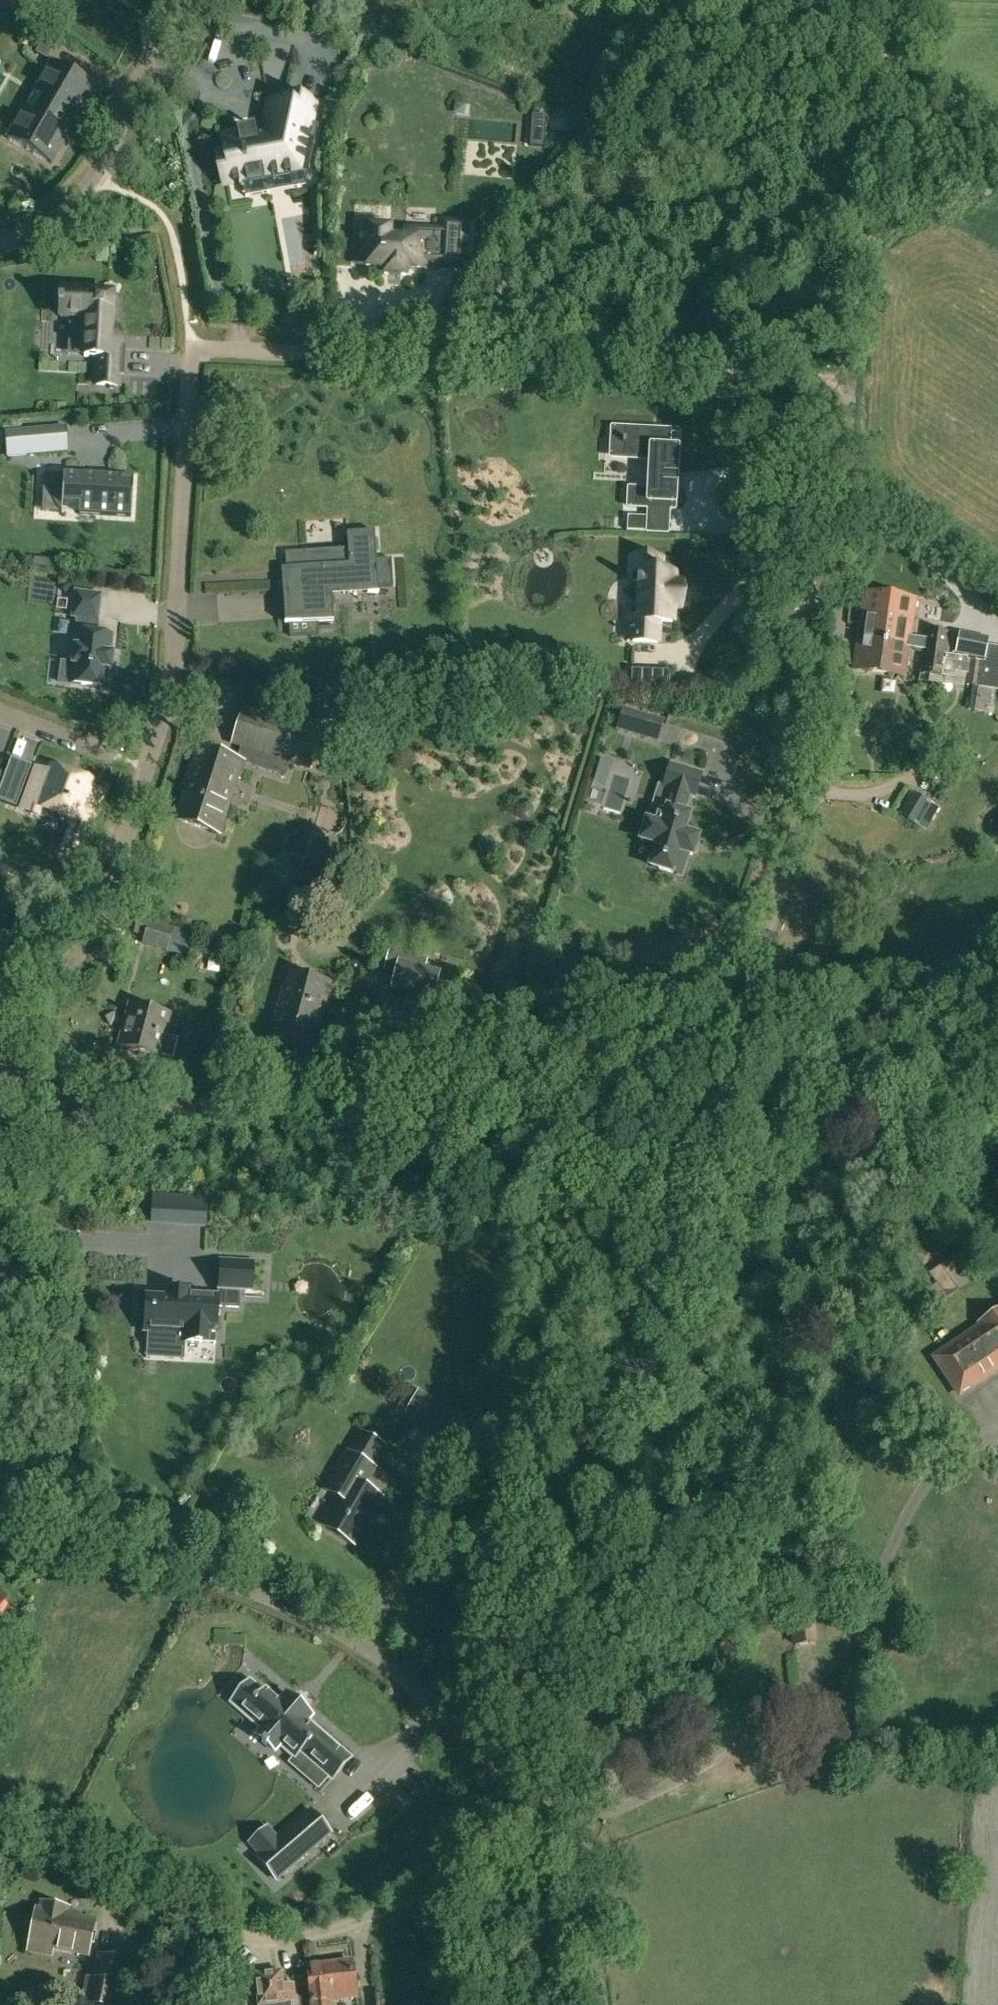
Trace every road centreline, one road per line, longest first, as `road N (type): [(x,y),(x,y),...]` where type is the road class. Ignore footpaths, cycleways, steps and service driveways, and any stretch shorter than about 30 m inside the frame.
road 1 (unclassified): [(577,1845),(586,1713),(578,1556),(587,1475),(625,1335),(789,870),(829,733),(850,382)]
road 2 (unclassified): [(0,986),(54,972),(89,942),(163,711),(192,347),(695,370)]
road 3 (unclassified): [(577,1845),(528,1790),(363,1644),(271,1598),(40,1509),(27,1476),(40,1282)]
road 4 (track): [(390,1066),(734,1015)]
road 5 (unclassified): [(49,1115),(174,1109),(390,1066)]
road 6 (residential): [(577,1845),(467,1872),(329,1931),(261,1938)]
road 7 (unclassified): [(885,26),(885,79),(854,215),(867,245)]
road 8 (unclassified): [(695,370),(738,344),(821,270),(867,245)]
road 9 (unclassified): [(171,0),(92,181)]
road 10 (unclassified): [(40,1282),(49,1115)]
road 11 (unclassified): [(577,1845),(600,2004)]
road 12 (unclassified): [(695,370),(850,382)]
road 13 (unclassified): [(997,186),(909,217),(867,245)]
road 14 (unclassified): [(850,382),(855,278),(867,245)]
road 15 (residential): [(114,759),(0,714)]

